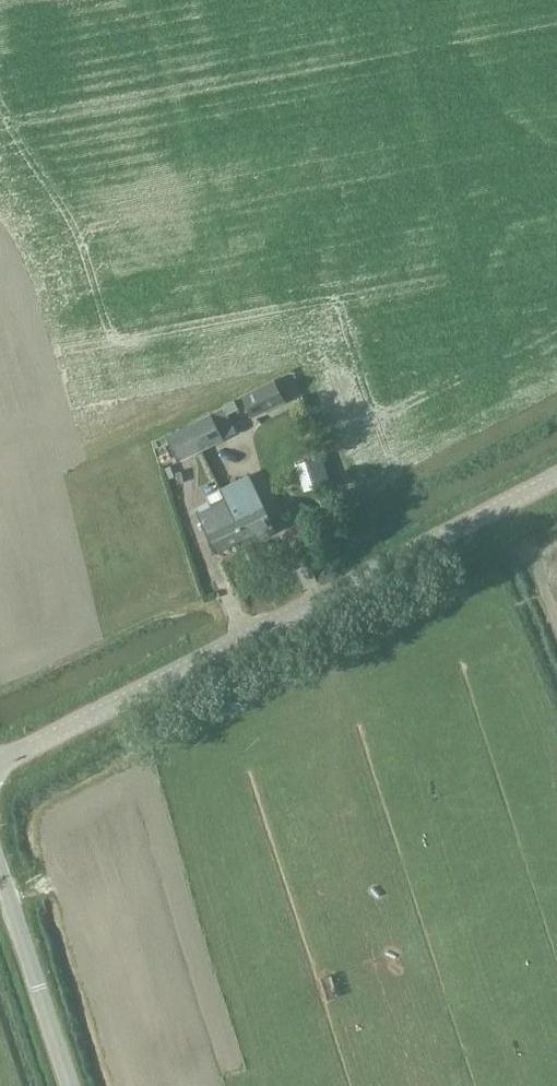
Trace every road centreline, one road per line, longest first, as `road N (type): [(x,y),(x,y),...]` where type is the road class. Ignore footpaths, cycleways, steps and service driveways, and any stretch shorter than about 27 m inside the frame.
road 1 (tertiary): [(0,761),(556,477)]
road 2 (unclassified): [(70,1085),(0,869)]

